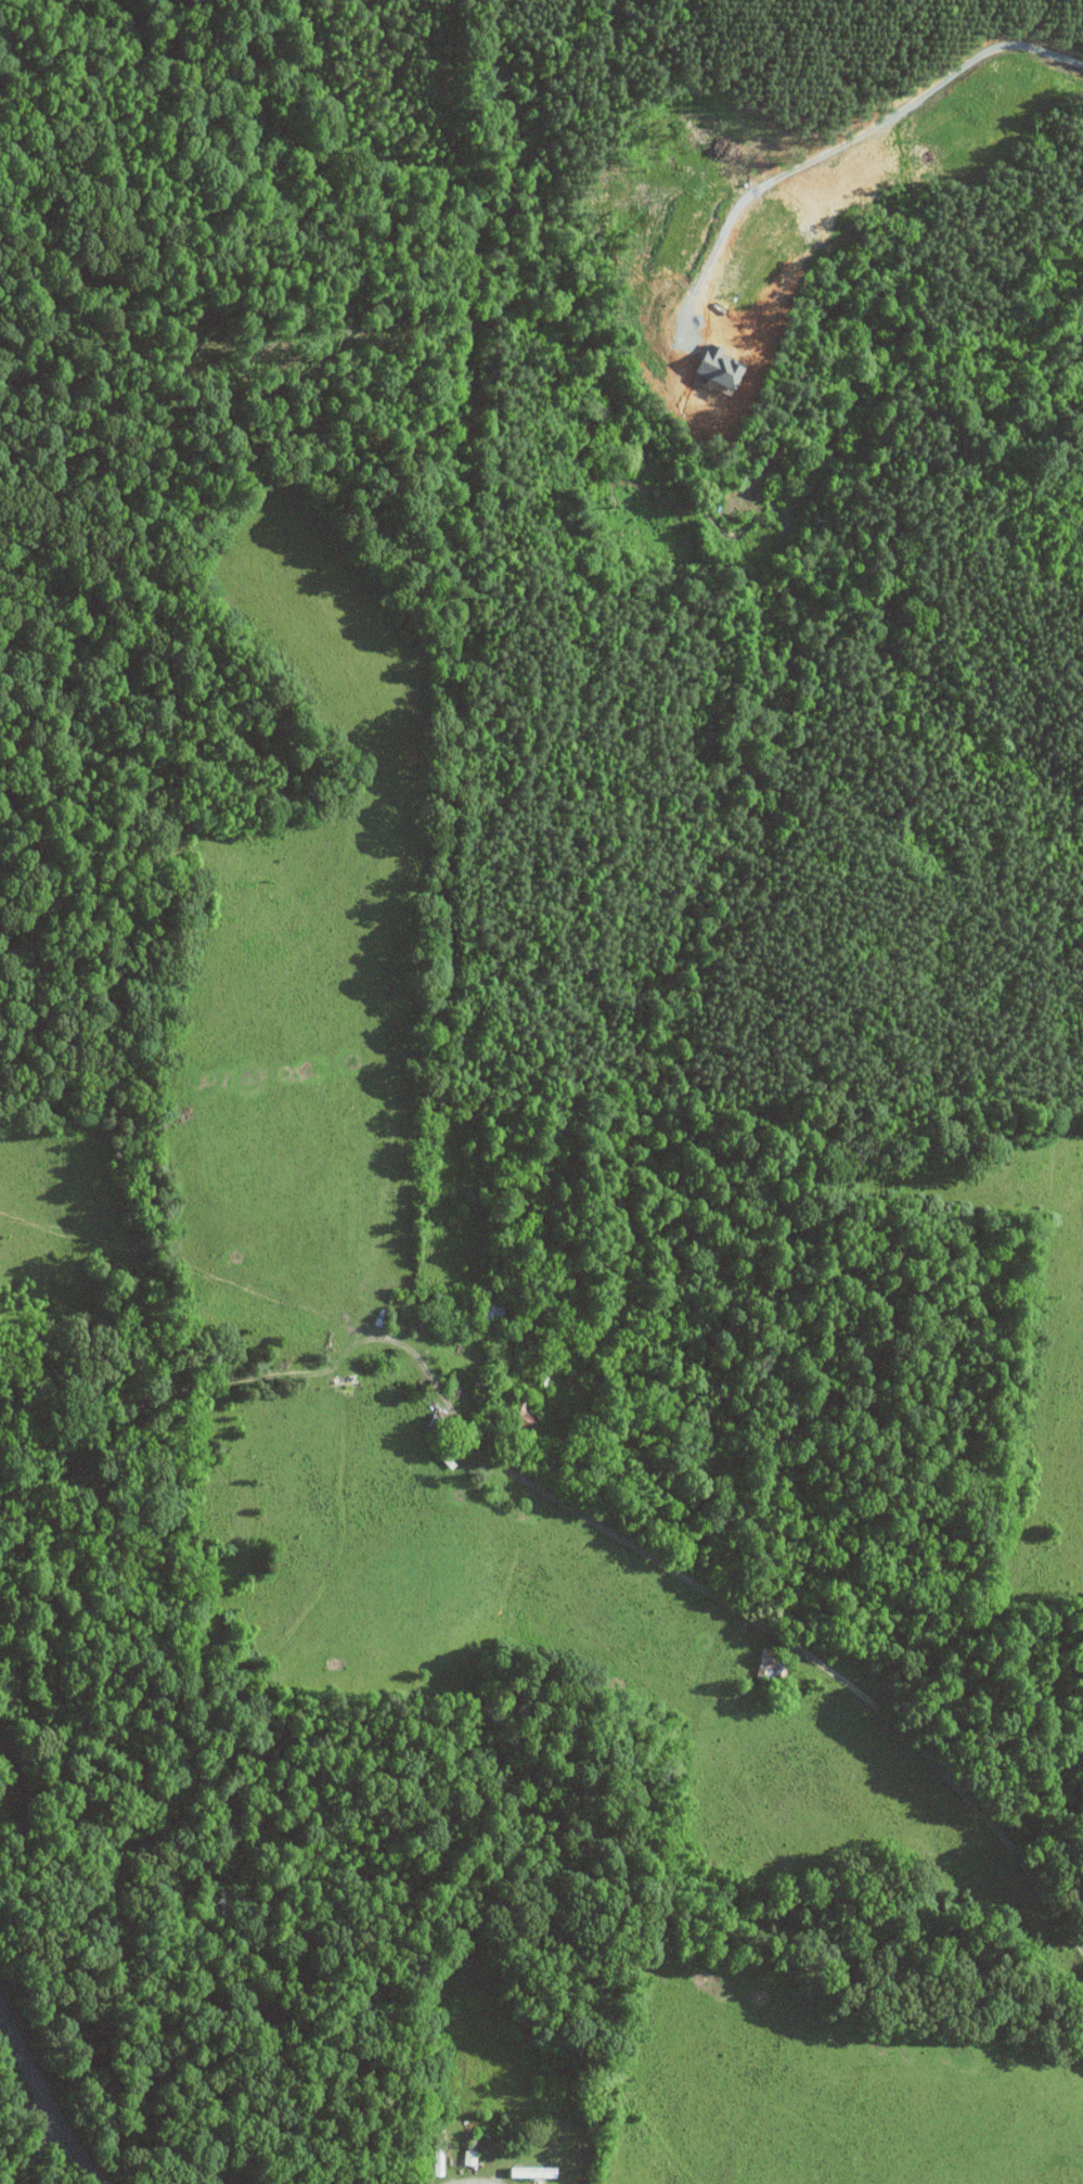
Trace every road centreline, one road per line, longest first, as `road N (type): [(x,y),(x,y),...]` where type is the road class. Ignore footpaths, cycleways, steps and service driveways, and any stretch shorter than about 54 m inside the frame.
road 1 (tertiary): [(0,2023),(66,2141),(103,2183)]

